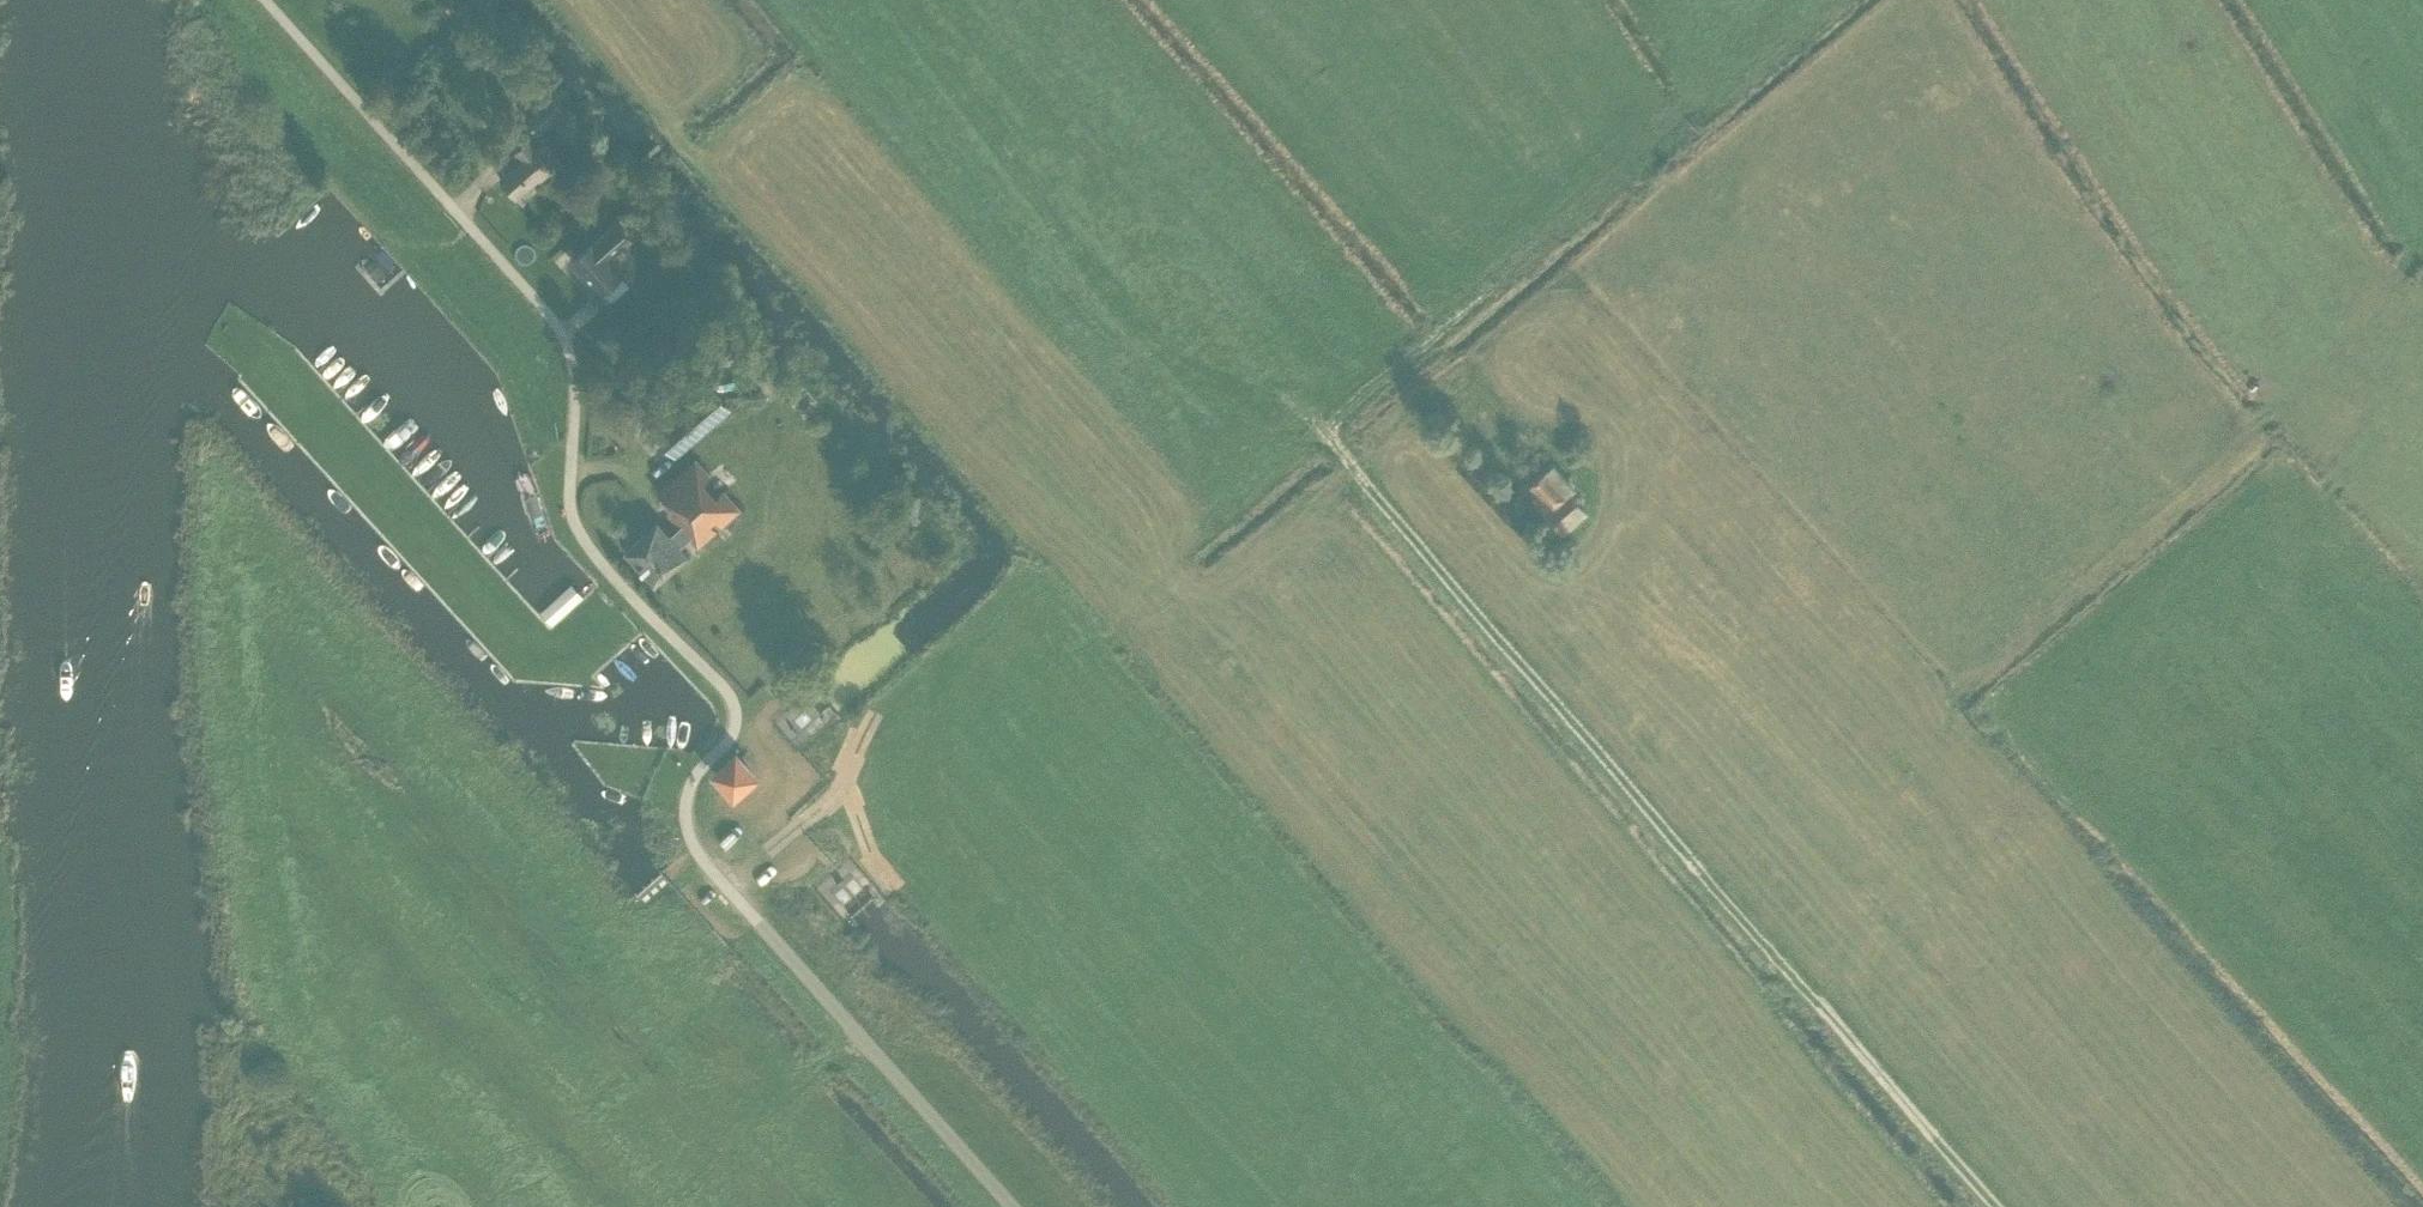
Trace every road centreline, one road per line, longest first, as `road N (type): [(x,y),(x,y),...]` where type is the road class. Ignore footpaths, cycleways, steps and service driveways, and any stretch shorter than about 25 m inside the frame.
road 1 (unclassified): [(1013,1206),(715,872),(689,814),(736,708),(711,666),(581,525),(571,488),(579,404),(555,318),(270,0)]
road 2 (track): [(1507,465),(1443,399),(1398,414),(1346,460),(2002,1206)]

